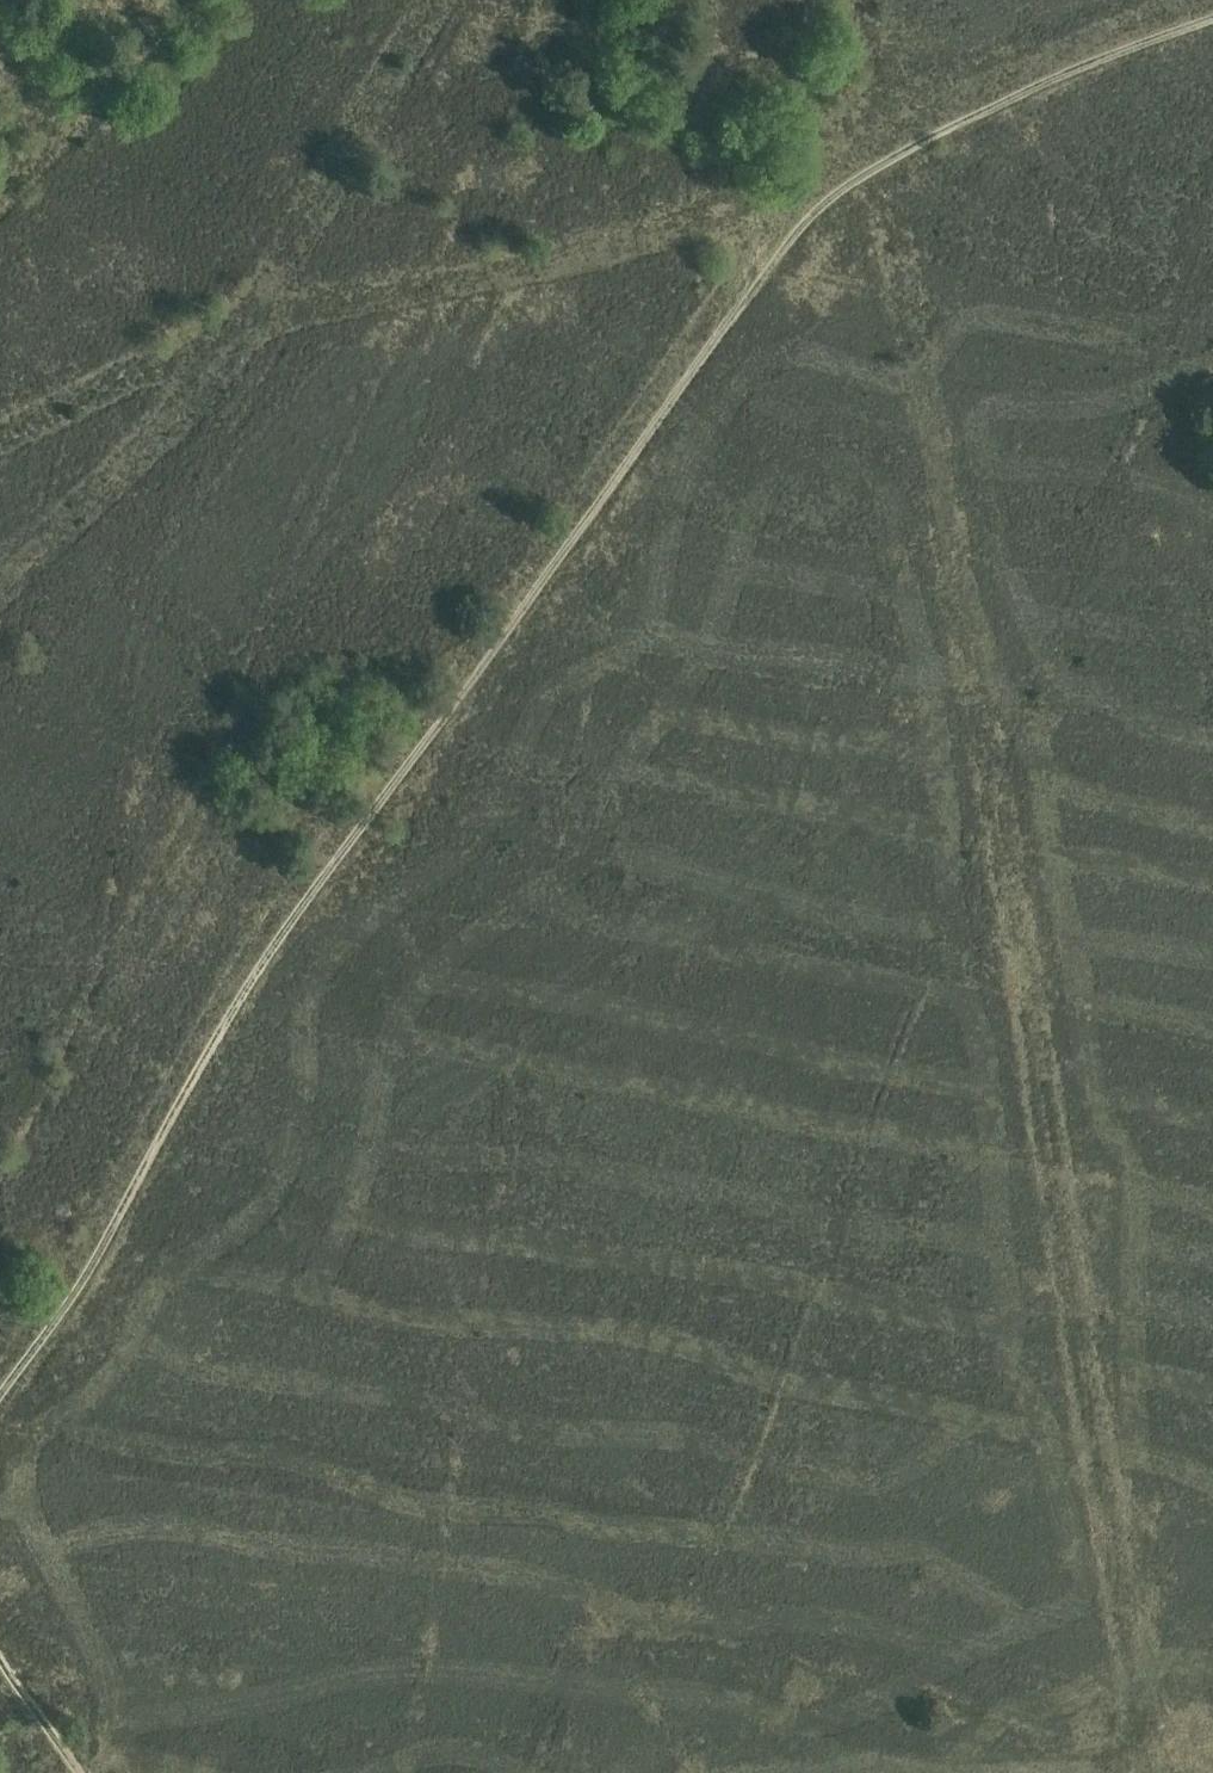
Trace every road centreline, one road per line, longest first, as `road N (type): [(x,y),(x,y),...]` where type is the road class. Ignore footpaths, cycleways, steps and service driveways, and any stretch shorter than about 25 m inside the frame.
road 1 (track): [(0,1398),(77,1289),(246,989),(775,258),(845,188),(933,139),(1026,92),(1212,20)]
road 2 (track): [(77,1772),(0,1656)]

